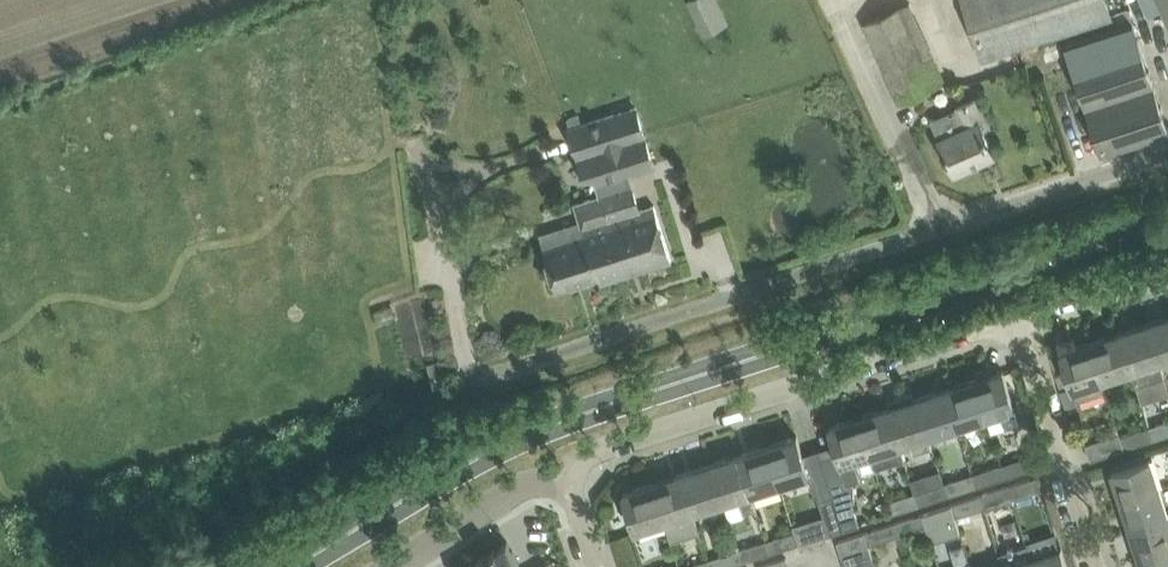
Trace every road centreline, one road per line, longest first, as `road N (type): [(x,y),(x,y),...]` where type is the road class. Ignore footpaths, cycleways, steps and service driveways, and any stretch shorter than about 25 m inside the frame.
road 1 (tertiary): [(291,566),(435,481),(538,432),(1167,222)]
road 2 (unclassified): [(1167,151),(474,380)]
road 3 (residential): [(565,480),(590,454),(1017,317)]
road 4 (residential): [(1097,566),(1017,317)]
road 5 (track): [(830,0),(942,228)]
road 6 (residential): [(392,566),(526,485),(565,480)]
road 7 (residential): [(1017,317),(1167,269)]

